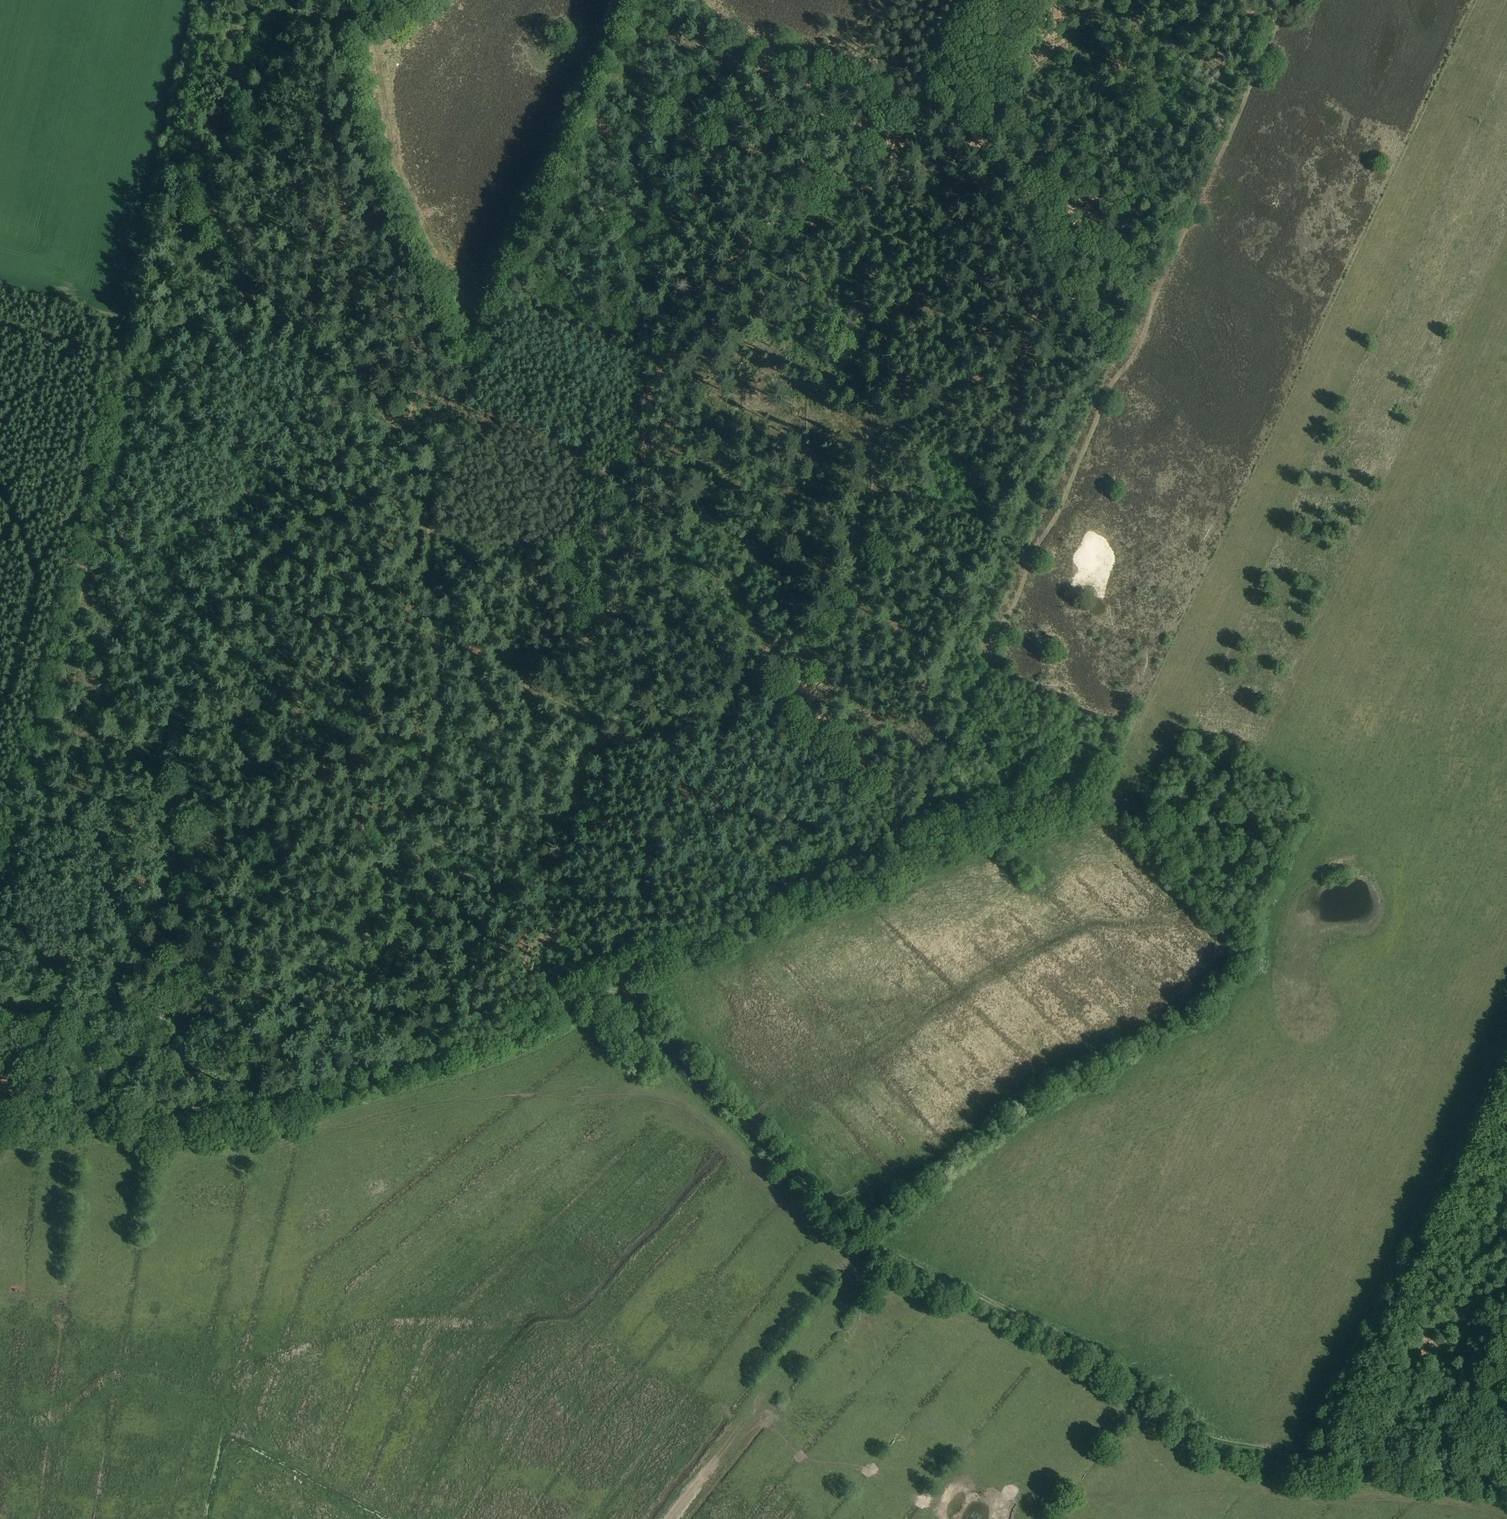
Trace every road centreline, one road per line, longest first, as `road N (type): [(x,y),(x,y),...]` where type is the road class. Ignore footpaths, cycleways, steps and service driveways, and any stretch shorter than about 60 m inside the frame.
road 1 (track): [(61,1109),(82,1016),(207,827),(105,666),(82,611),(84,578),(124,460),(127,384),(142,352),(238,296),(184,167),(325,0)]
road 2 (track): [(611,993),(864,1244),(1102,1359),(1208,1437),(1506,1479)]
road 3 (track): [(0,1114),(289,1099),(500,1037),(611,993)]

